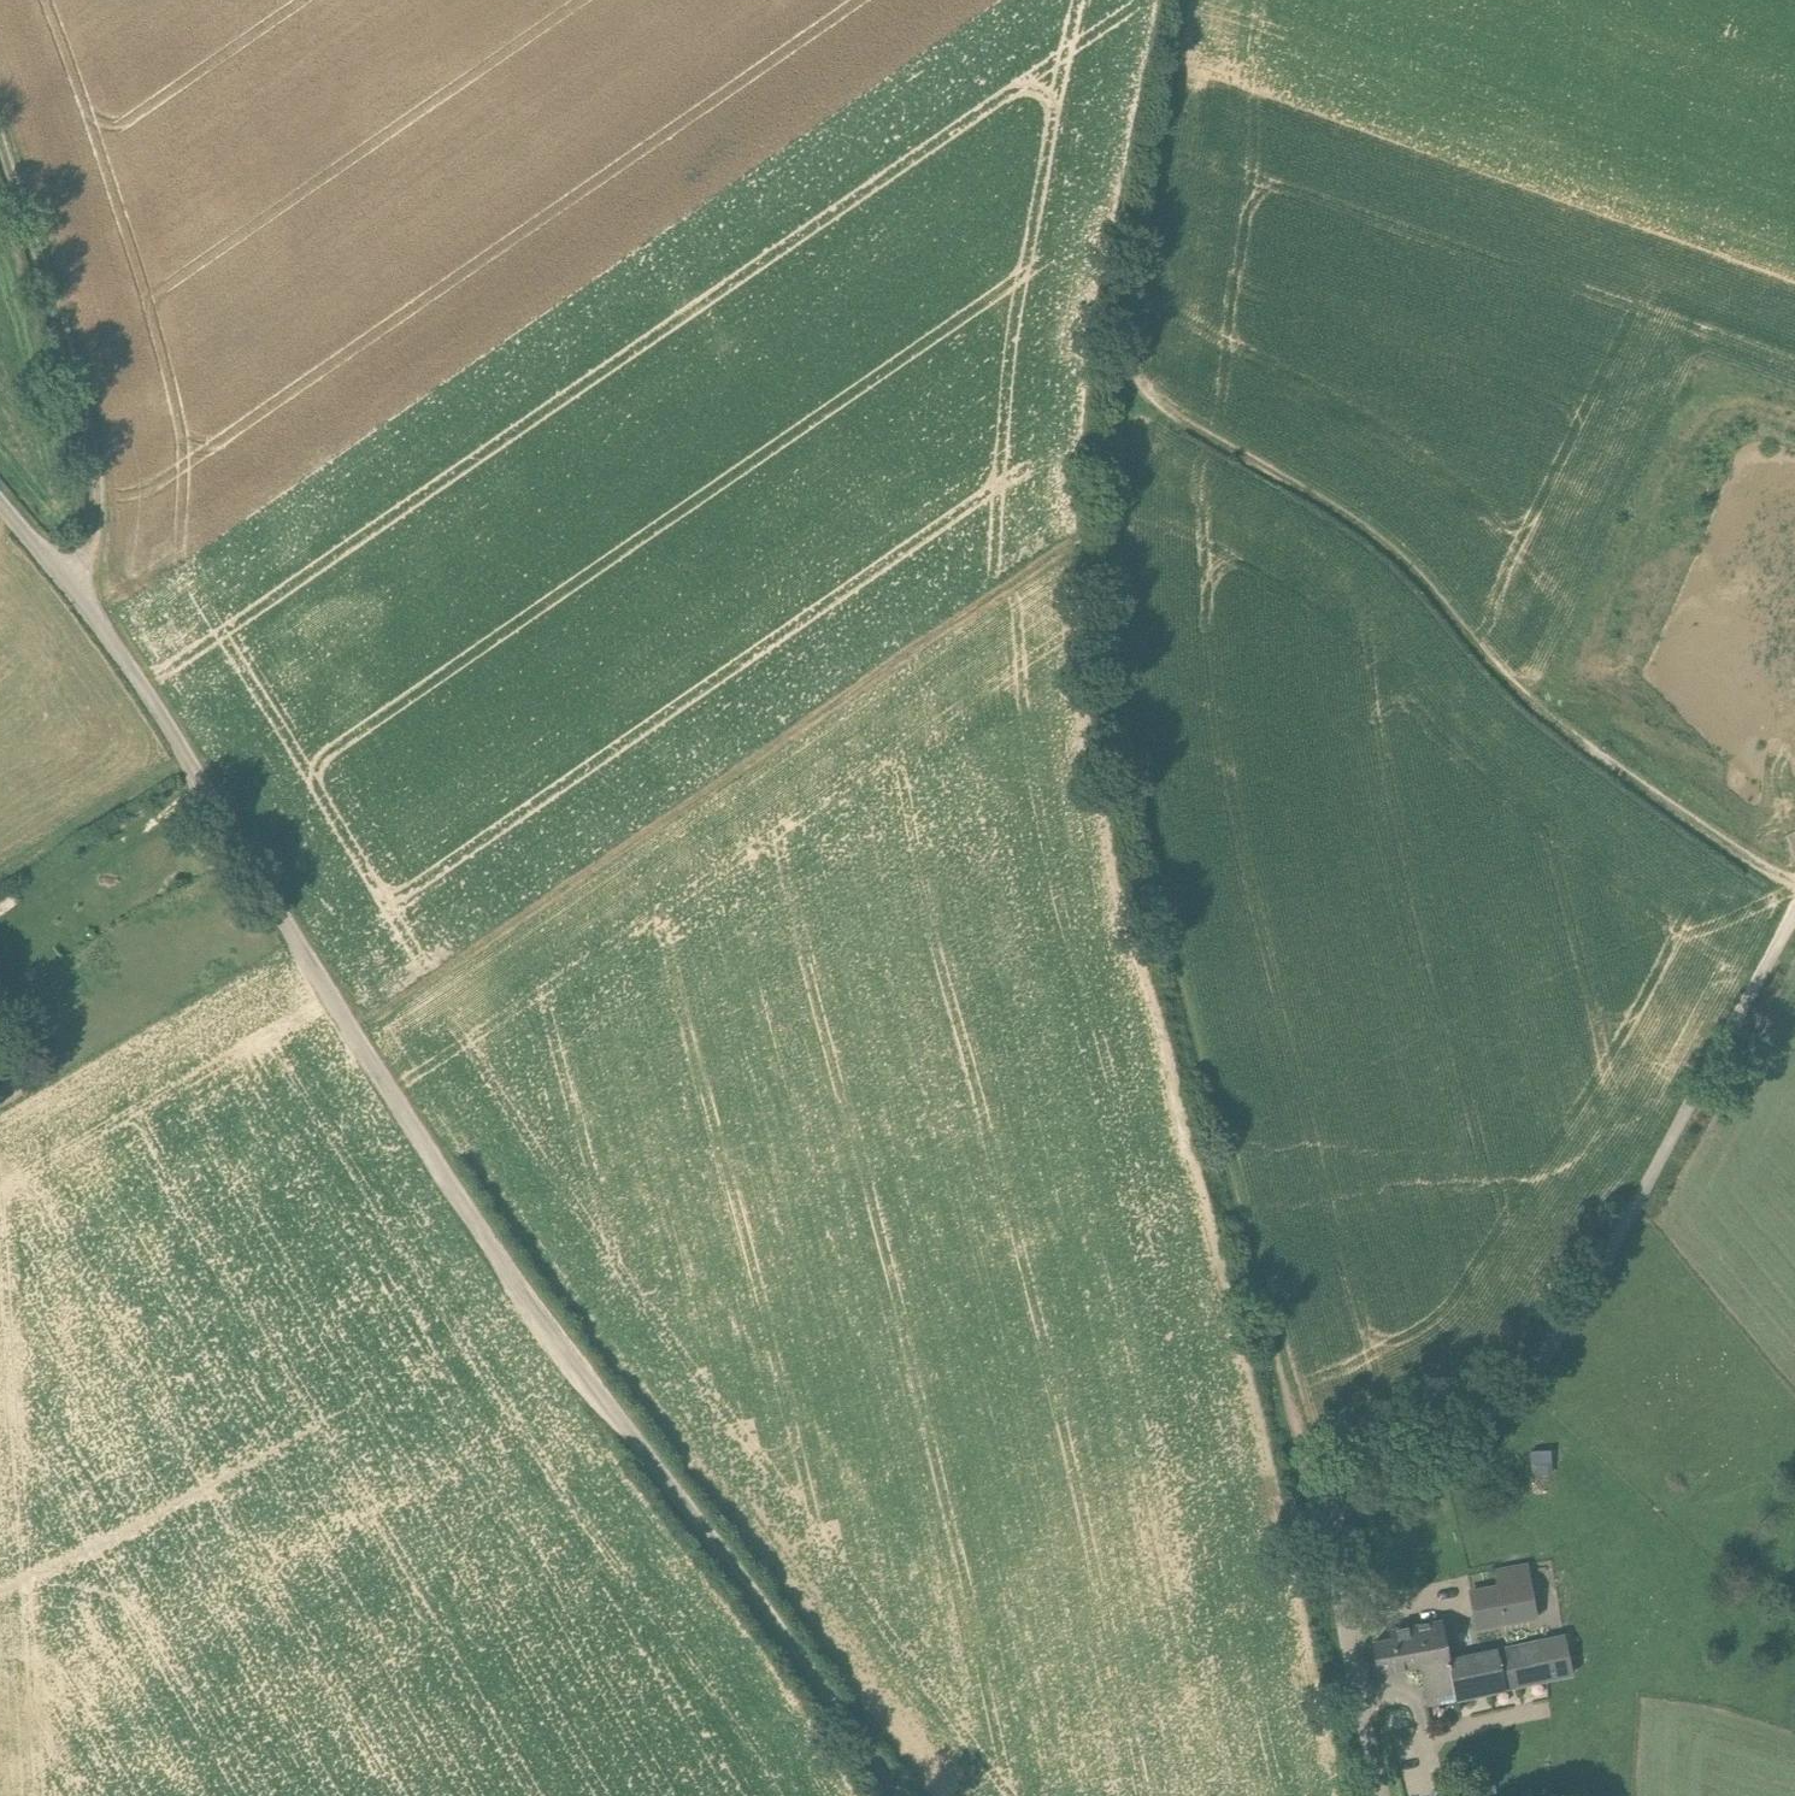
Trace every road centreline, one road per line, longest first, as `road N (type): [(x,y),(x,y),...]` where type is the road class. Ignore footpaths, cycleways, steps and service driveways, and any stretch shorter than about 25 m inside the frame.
road 1 (unclassified): [(896,1795),(488,1243),(155,706),(0,502)]
road 2 (track): [(1794,888),(1545,714),(1373,535),(1186,424),(1150,398),(1128,368)]
road 3 (unclassified): [(1334,1521),(1363,1478),(1487,1413),(1529,1375),(1641,1192),(1794,912)]
road 4 (track): [(64,579),(93,529),(95,476),(65,348),(0,141)]
road 5 (track): [(1128,368),(1181,0)]
road 6 (residential): [(1381,1795),(1336,1572),(1334,1521)]

